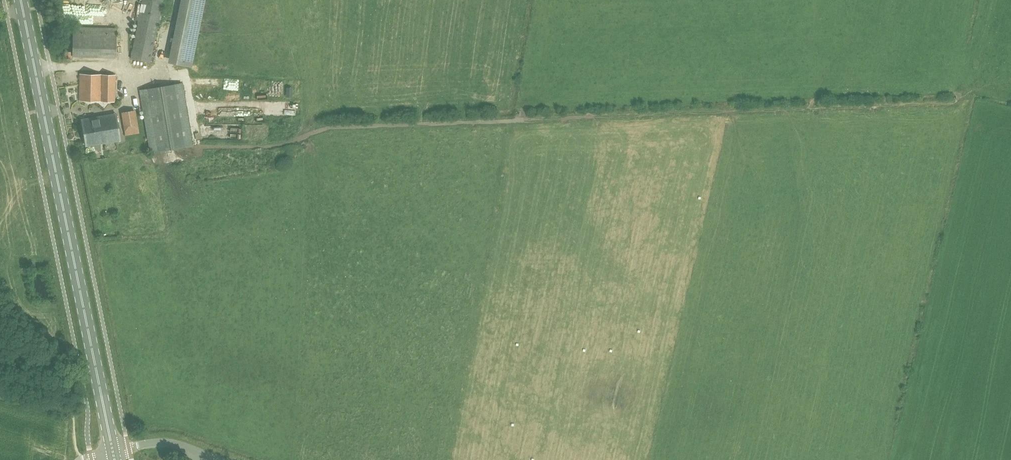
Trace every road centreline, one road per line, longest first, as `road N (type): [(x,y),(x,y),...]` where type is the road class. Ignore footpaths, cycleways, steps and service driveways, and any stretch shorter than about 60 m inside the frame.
road 1 (secondary): [(114,452),(22,0)]

